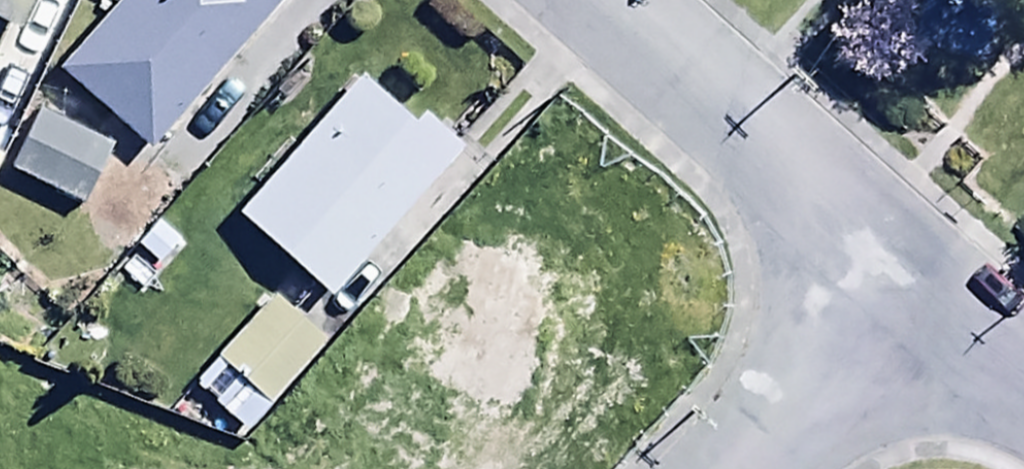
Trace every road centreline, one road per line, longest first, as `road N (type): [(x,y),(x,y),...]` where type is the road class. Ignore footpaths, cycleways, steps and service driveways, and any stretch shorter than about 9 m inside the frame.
road 1 (residential): [(890,283),(581,0)]
road 2 (residential): [(890,283),(723,468)]
road 3 (residential): [(1023,393),(890,283)]

